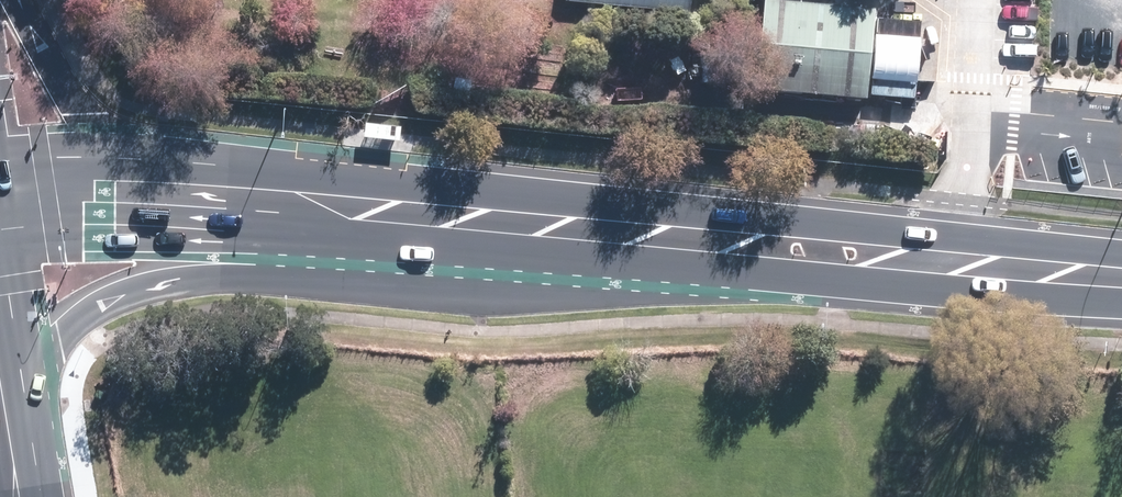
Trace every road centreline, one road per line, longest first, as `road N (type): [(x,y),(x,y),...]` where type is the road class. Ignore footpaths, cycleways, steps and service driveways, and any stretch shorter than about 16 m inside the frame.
road 1 (secondary): [(683,245),(642,274),(586,296),(498,298),(197,277),(129,288),(58,336),(0,436)]
road 2 (secondary): [(176,202),(683,245)]
road 3 (secondary): [(683,245),(1121,283)]
road 4 (secondary): [(12,0),(86,113),(176,202)]
road 5 (secondary): [(0,199),(176,202)]

